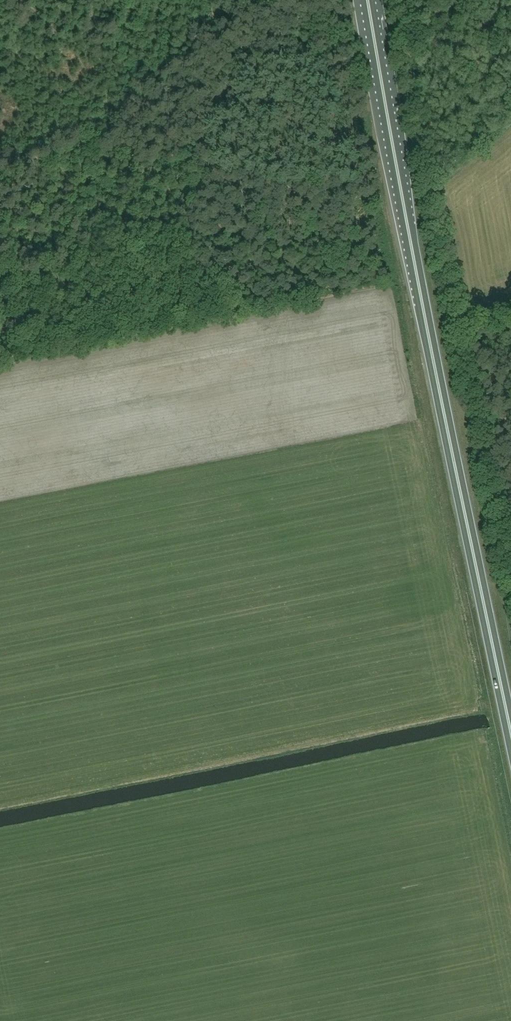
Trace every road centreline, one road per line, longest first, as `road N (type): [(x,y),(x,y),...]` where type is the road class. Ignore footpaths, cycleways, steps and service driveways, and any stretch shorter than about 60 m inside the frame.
road 1 (trunk): [(510,730),(422,303),(369,0)]

